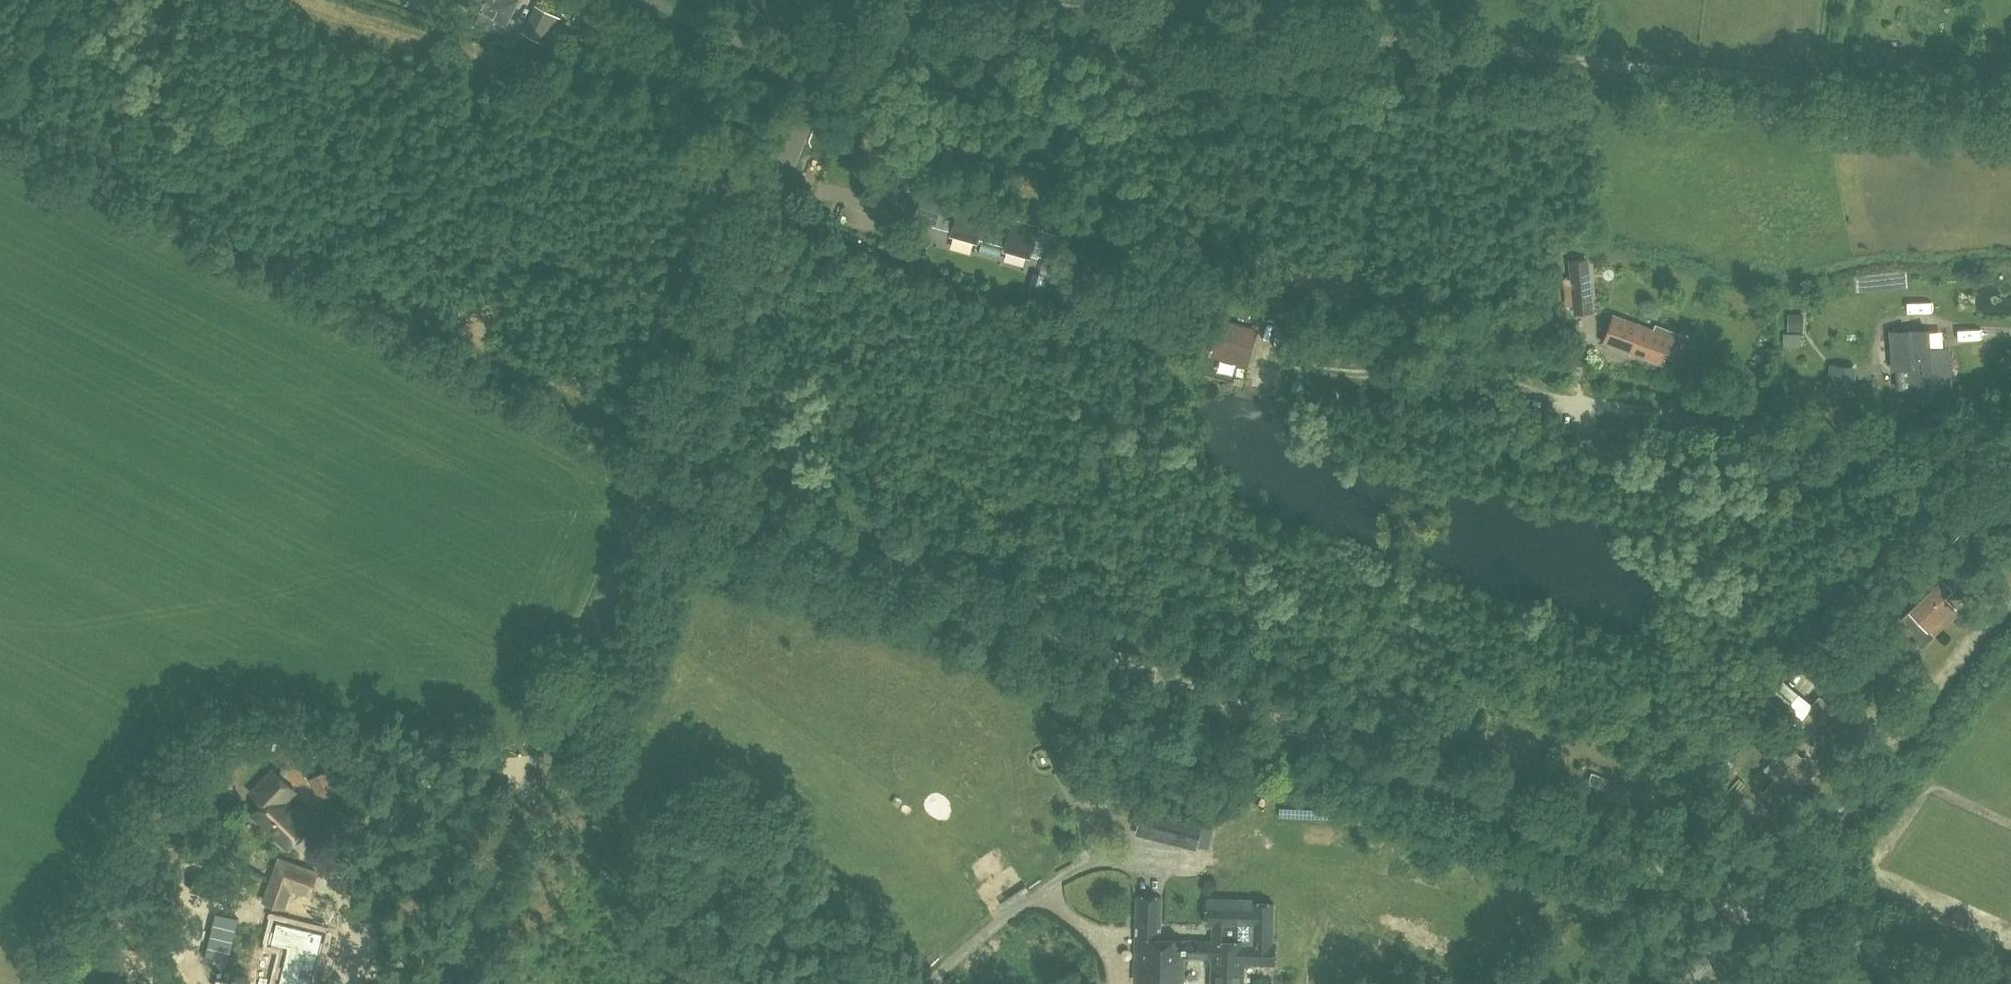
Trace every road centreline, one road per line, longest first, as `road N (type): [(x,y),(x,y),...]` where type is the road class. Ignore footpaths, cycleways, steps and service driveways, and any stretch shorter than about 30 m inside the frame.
road 1 (track): [(657,474),(1945,983)]
road 2 (track): [(771,196),(728,194),(635,378),(597,390),(36,122),(28,93),(75,0)]
road 3 (tertiary): [(448,983),(818,84)]
road 4 (track): [(1043,0),(1422,47),(2010,98)]
road 5 (track): [(1277,349),(1494,379),(1803,437),(2010,454)]
road 6 (track): [(1755,909),(2010,596)]
road 7 (unclassified): [(818,84),(651,0)]

